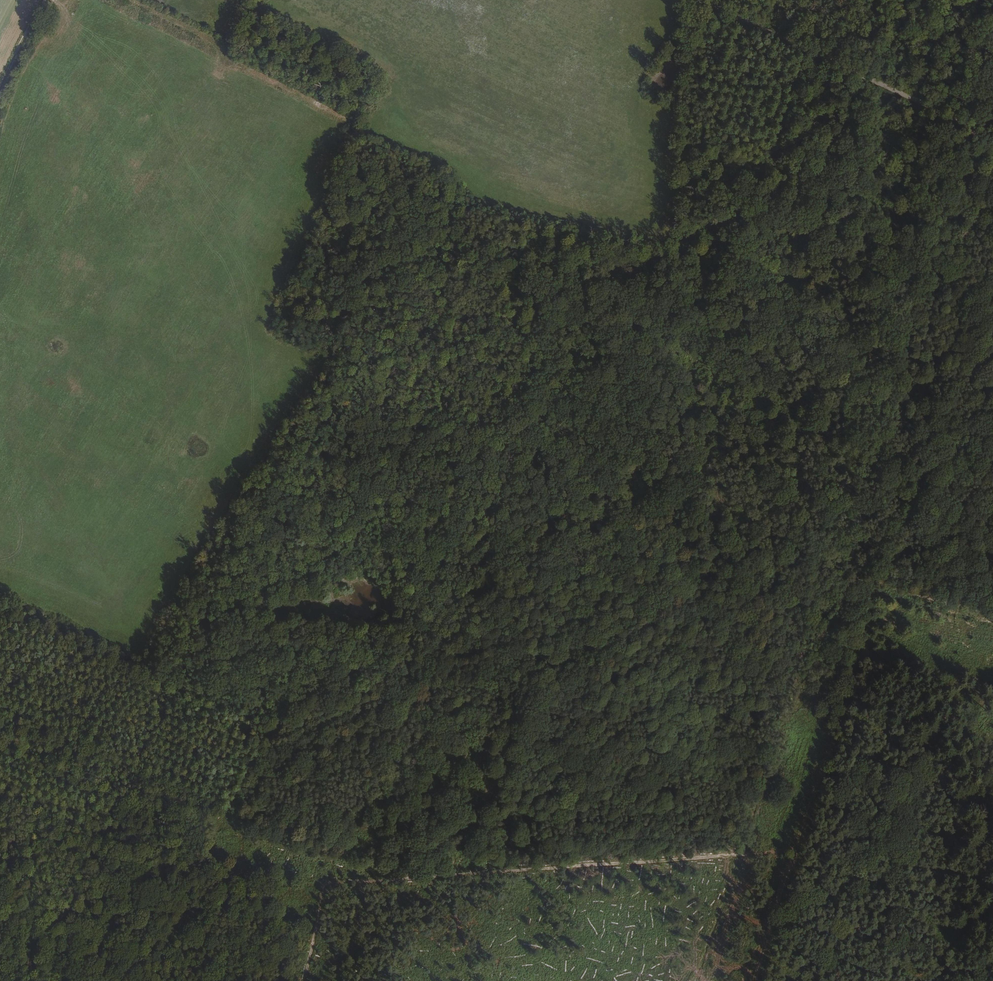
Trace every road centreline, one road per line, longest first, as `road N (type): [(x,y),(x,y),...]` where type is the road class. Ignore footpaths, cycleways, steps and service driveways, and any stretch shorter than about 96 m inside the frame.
road 1 (unclassified): [(992,150),(961,122),(694,0)]

